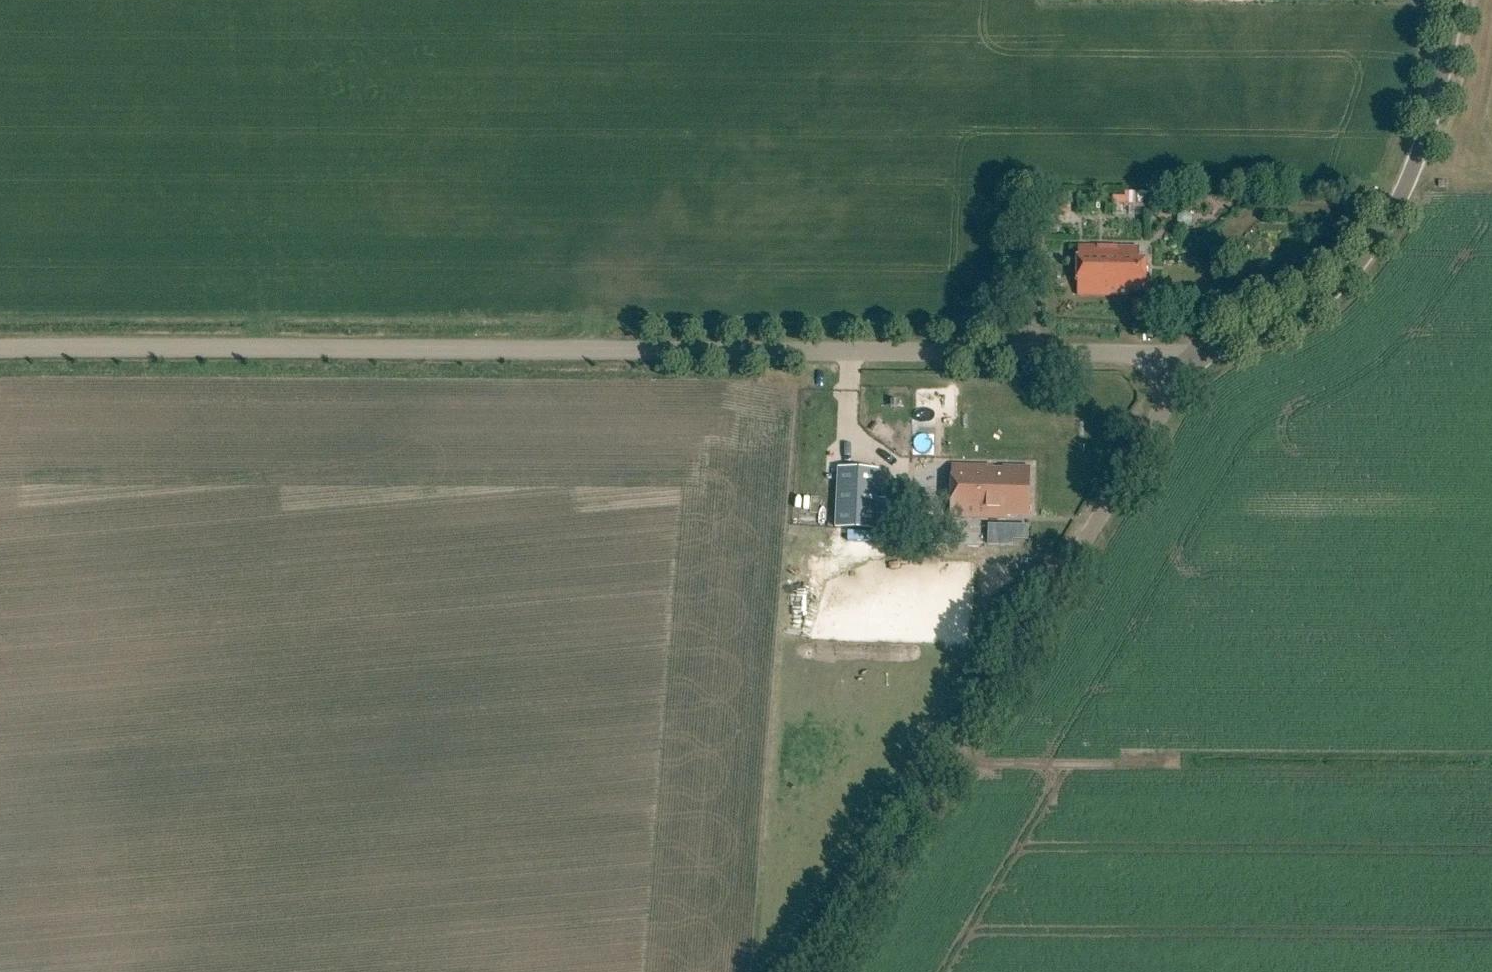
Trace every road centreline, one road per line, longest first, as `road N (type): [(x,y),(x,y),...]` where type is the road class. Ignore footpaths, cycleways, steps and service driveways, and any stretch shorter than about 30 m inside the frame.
road 1 (unclassified): [(1172,367),(1128,352),(0,355)]
road 2 (unclassified): [(823,971),(1169,403),(1172,367)]
road 3 (unclassified): [(1172,367),(1303,314),(1337,288),(1388,225),(1433,112),(1458,0)]

